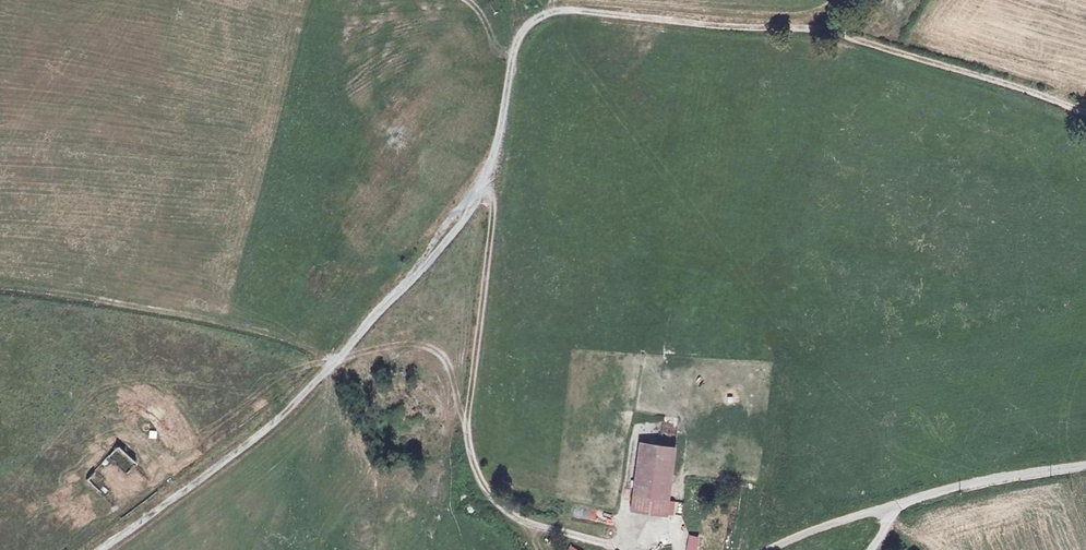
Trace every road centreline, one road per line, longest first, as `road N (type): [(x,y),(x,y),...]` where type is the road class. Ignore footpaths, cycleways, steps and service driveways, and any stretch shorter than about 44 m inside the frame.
road 1 (track): [(530,22),(511,64),(489,176),(492,213),(468,451),(480,485),(501,510),(621,549)]
road 2 (track): [(1085,113),(833,30),(559,10),(530,22)]
road 3 (track): [(96,549),(284,413),(464,220),(489,176)]
road 4 (unclassified): [(1085,466),(905,500),(768,549)]
road 5 (track): [(465,434),(444,356),(424,345),(269,380)]
road 6 (track): [(618,548),(635,436),(658,431)]

